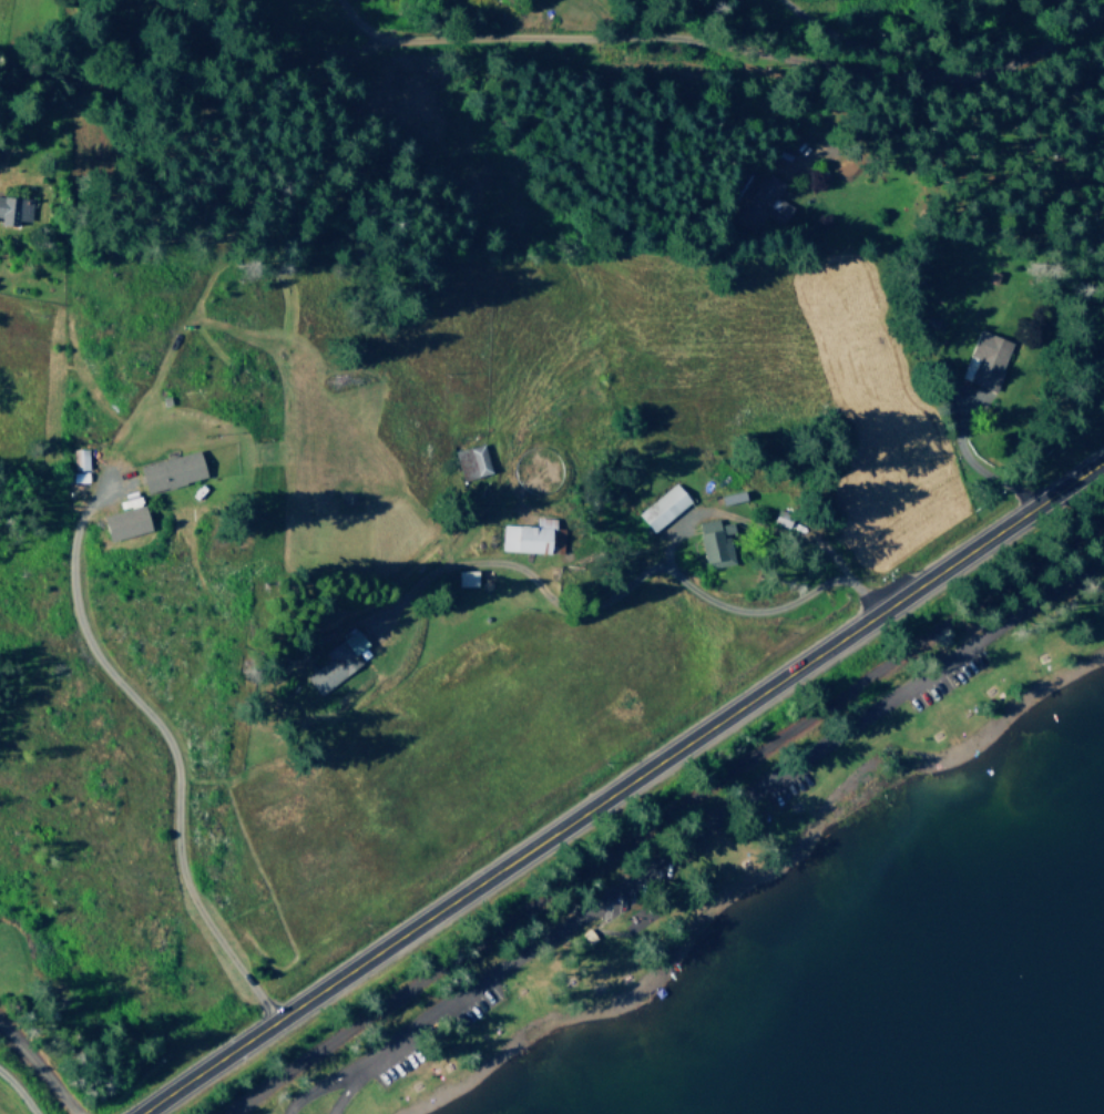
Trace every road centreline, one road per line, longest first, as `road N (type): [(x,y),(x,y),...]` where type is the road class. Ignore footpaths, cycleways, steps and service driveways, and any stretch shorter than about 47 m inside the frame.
road 1 (tertiary): [(133,1113),(876,620),(1103,455)]
road 2 (residential): [(1103,9),(1024,61),(965,79),(870,76),(706,38),(391,41),(238,55),(178,48),(106,59),(38,98),(0,136)]
road 3 (residential): [(244,1113),(1103,540)]

